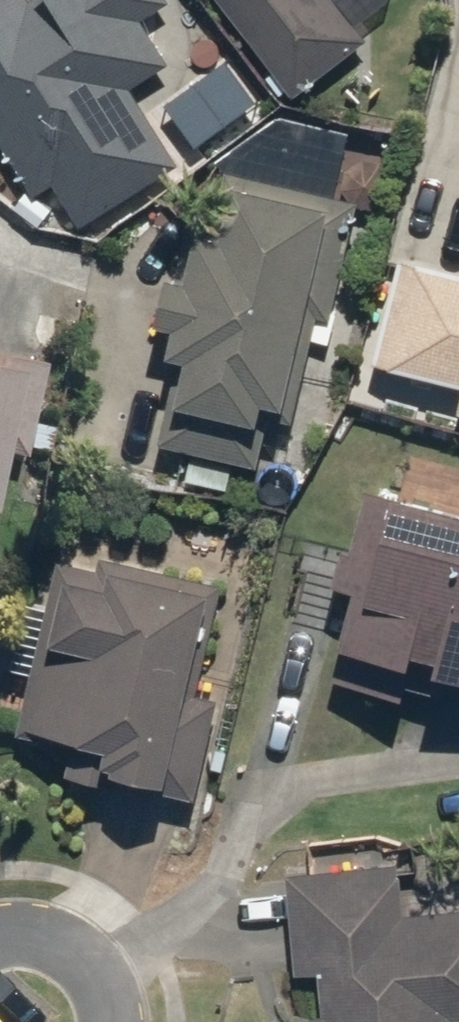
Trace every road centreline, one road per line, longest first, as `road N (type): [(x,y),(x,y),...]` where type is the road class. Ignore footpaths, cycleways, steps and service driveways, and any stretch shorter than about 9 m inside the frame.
road 1 (residential): [(0,944),(42,933),(92,963),(113,1021)]

